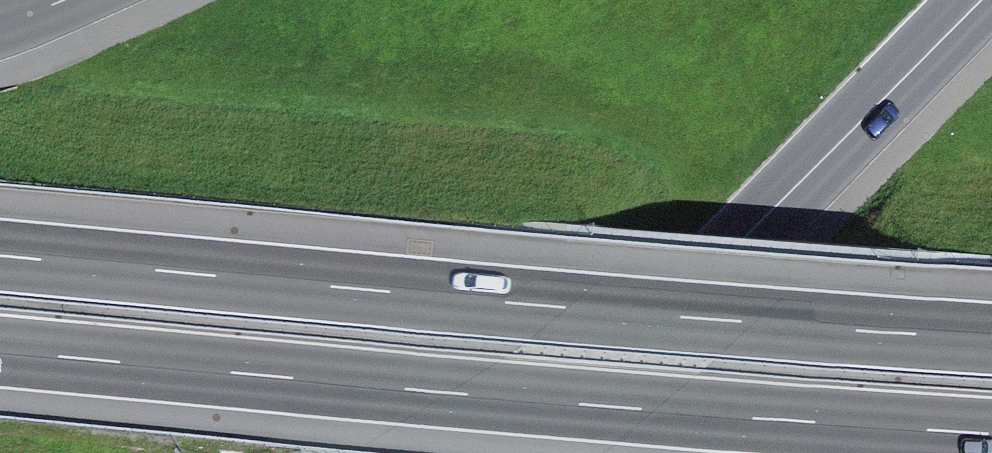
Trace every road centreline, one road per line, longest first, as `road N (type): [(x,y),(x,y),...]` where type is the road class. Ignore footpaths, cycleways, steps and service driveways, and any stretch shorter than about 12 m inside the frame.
road 1 (motorway): [(0,350),(991,432)]
road 2 (motorway): [(991,335),(0,254)]
road 3 (secondary): [(978,0),(644,334),(587,379),(466,452)]

